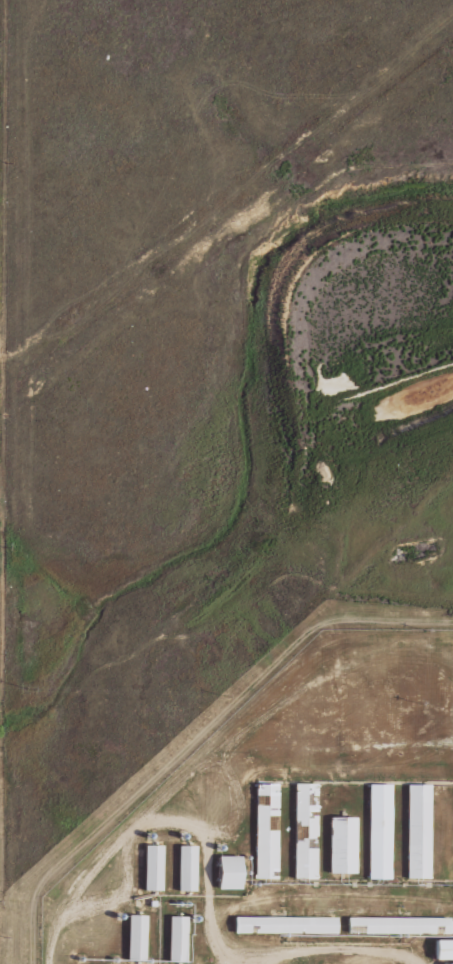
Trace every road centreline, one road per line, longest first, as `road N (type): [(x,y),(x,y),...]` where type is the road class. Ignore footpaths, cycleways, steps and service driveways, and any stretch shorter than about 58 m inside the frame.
road 1 (residential): [(0,382),(176,385)]

